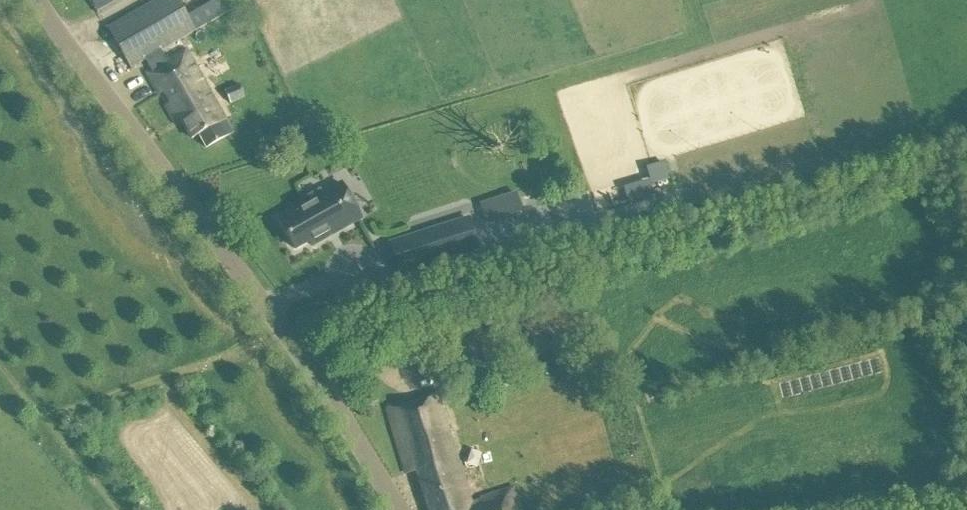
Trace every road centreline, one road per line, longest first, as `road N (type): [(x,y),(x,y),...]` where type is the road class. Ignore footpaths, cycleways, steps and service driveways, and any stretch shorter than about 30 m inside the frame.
road 1 (unclassified): [(398,509),(321,381),(37,0)]

